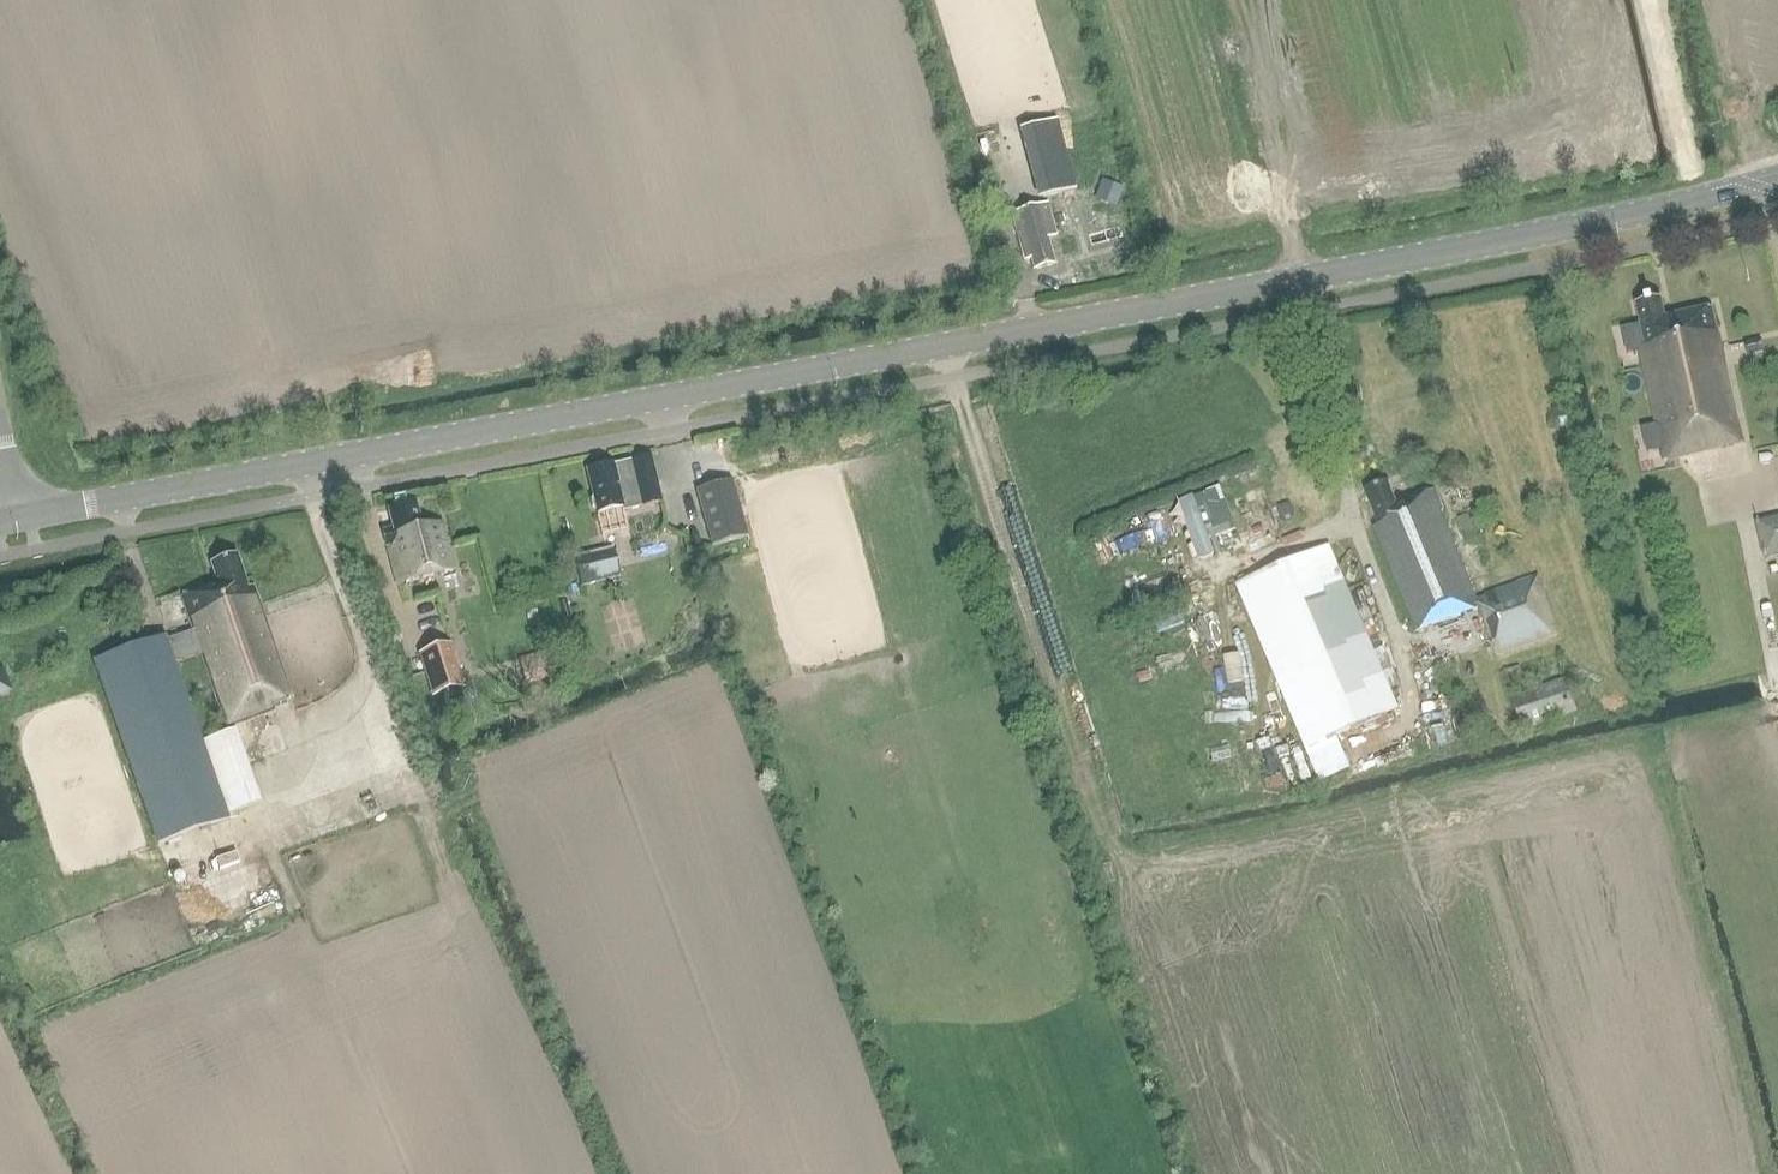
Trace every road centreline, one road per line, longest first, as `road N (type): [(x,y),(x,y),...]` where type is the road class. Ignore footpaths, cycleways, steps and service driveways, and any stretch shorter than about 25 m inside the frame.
road 1 (tertiary): [(23,516),(1479,246),(1777,181)]
road 2 (unclassified): [(0,397),(23,516)]

